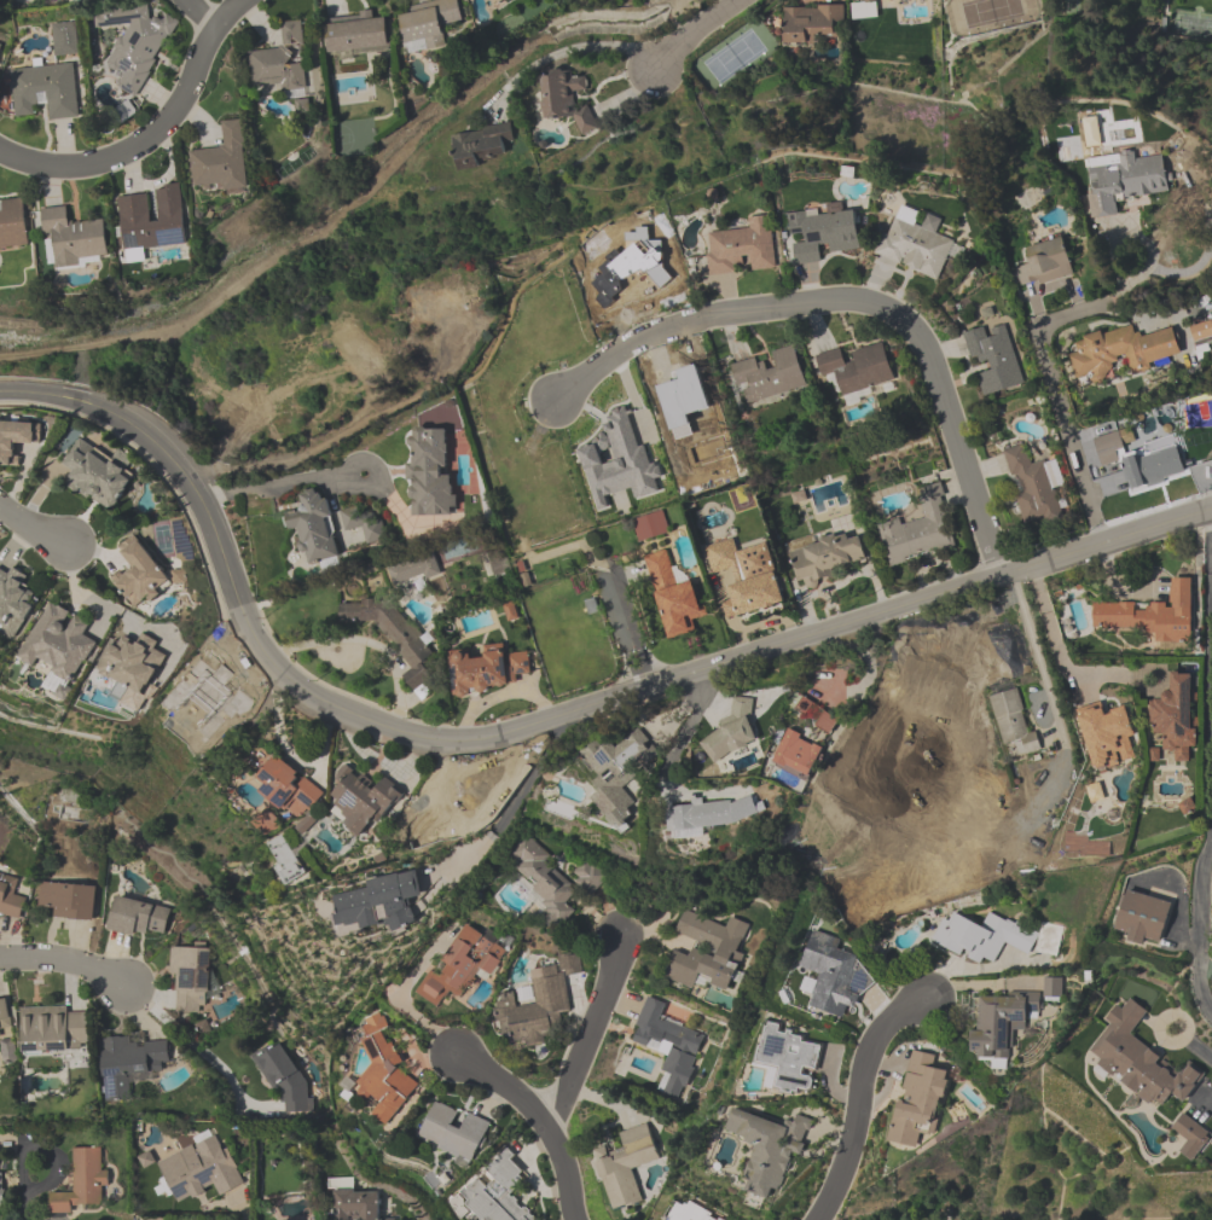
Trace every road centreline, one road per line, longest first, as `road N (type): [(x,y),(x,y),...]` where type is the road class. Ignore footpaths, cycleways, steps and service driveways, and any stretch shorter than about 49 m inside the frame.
road 1 (tertiary): [(0,390),(83,401),(139,429),(201,500),(240,614),(283,675),(365,719),(447,740),(515,728),(1211,507)]
road 2 (residential): [(553,399),(628,343),(702,318),(834,298),(877,306),(910,327),(923,348),(998,574)]
road 3 (residential): [(214,23),(179,101),(124,151),(48,164),(0,150)]
road 4 (residential): [(933,1003),(900,1015),(878,1036),(840,1180),(816,1219)]
road 5 (residential): [(624,933),(550,1132)]
road 6 (residential): [(459,1057),(550,1132),(577,1219)]
road 7 (residential): [(0,960),(85,969),(126,988)]
road 8 (residential): [(646,72),(745,0)]

